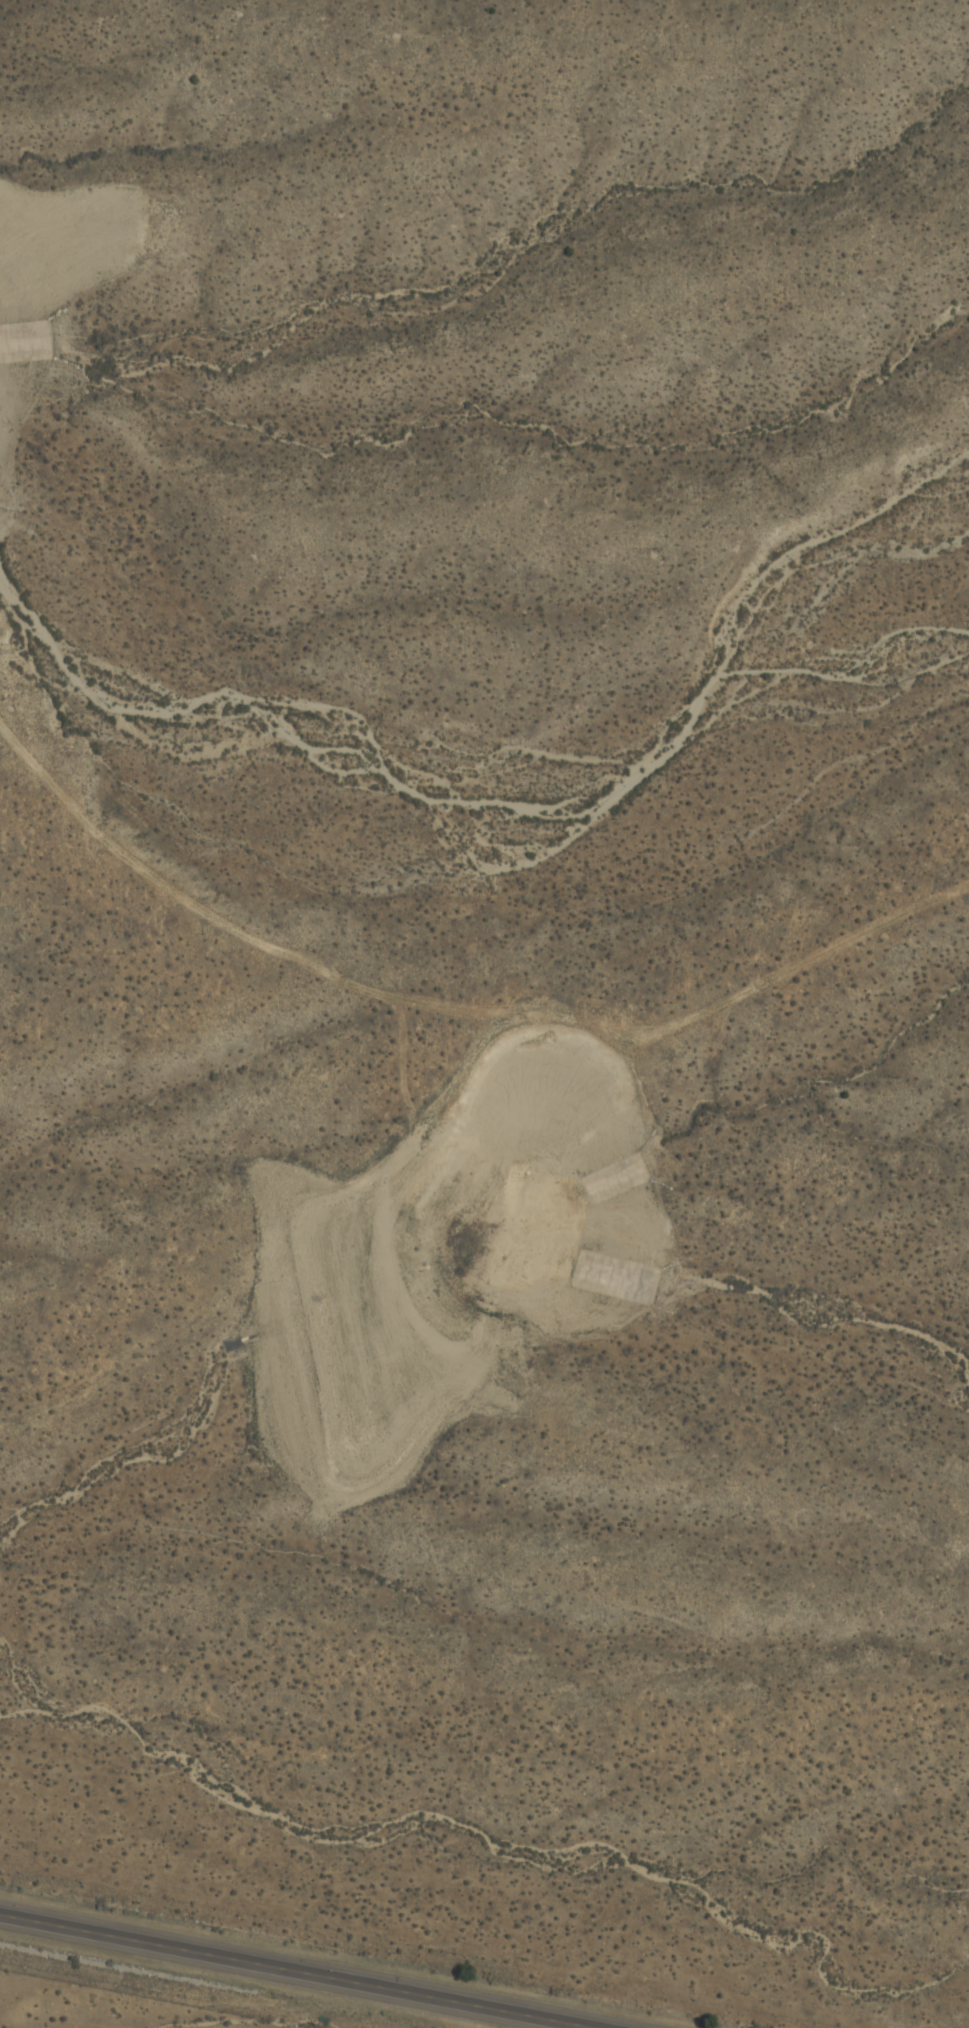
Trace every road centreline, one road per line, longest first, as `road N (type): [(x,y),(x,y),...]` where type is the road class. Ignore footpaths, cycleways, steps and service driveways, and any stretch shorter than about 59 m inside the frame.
road 1 (primary): [(0,1915),(595,2027)]

